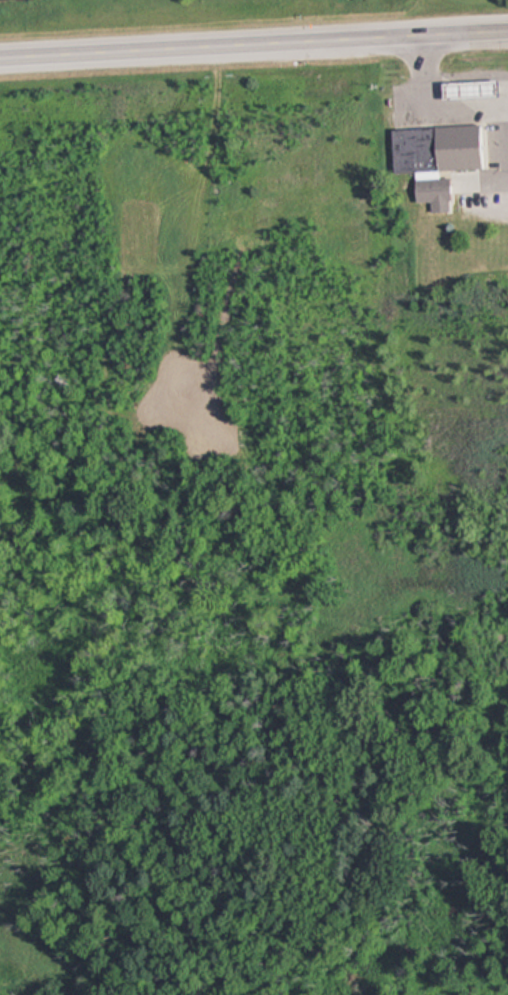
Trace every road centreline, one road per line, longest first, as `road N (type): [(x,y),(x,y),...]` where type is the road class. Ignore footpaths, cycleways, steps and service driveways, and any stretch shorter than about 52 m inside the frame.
road 1 (secondary): [(0,55),(507,27)]

